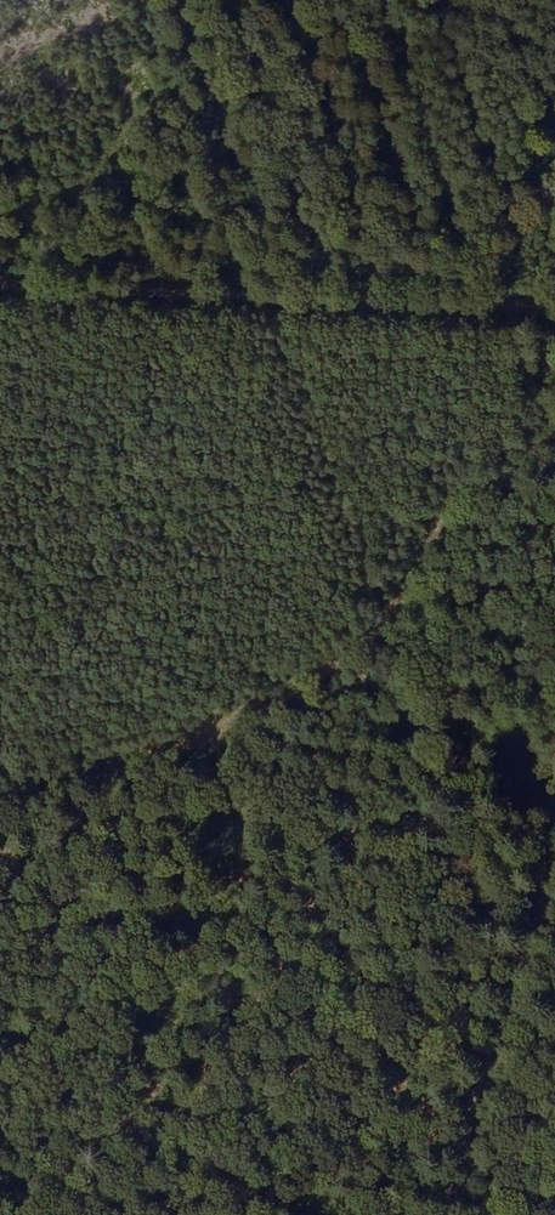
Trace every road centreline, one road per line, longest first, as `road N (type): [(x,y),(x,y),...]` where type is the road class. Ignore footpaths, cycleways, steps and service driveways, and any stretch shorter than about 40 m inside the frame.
road 1 (track): [(554,435),(447,502),(417,544),(394,621),(351,654),(209,725),(0,801)]
road 2 (track): [(0,284),(554,308)]
road 3 (track): [(462,1214),(554,883)]

